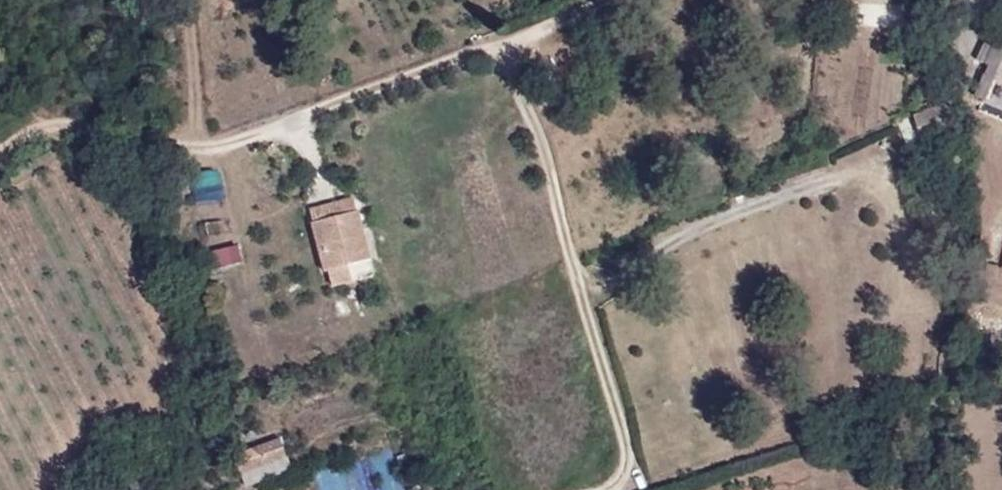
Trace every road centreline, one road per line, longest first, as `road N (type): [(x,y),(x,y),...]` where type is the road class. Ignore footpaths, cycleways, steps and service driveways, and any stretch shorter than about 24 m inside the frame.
road 1 (track): [(607,0),(247,141),(195,147),(72,127),(33,135),(0,155)]
road 2 (track): [(510,44),(630,454),(626,477),(607,489)]
road 3 (track): [(577,274),(826,175)]

